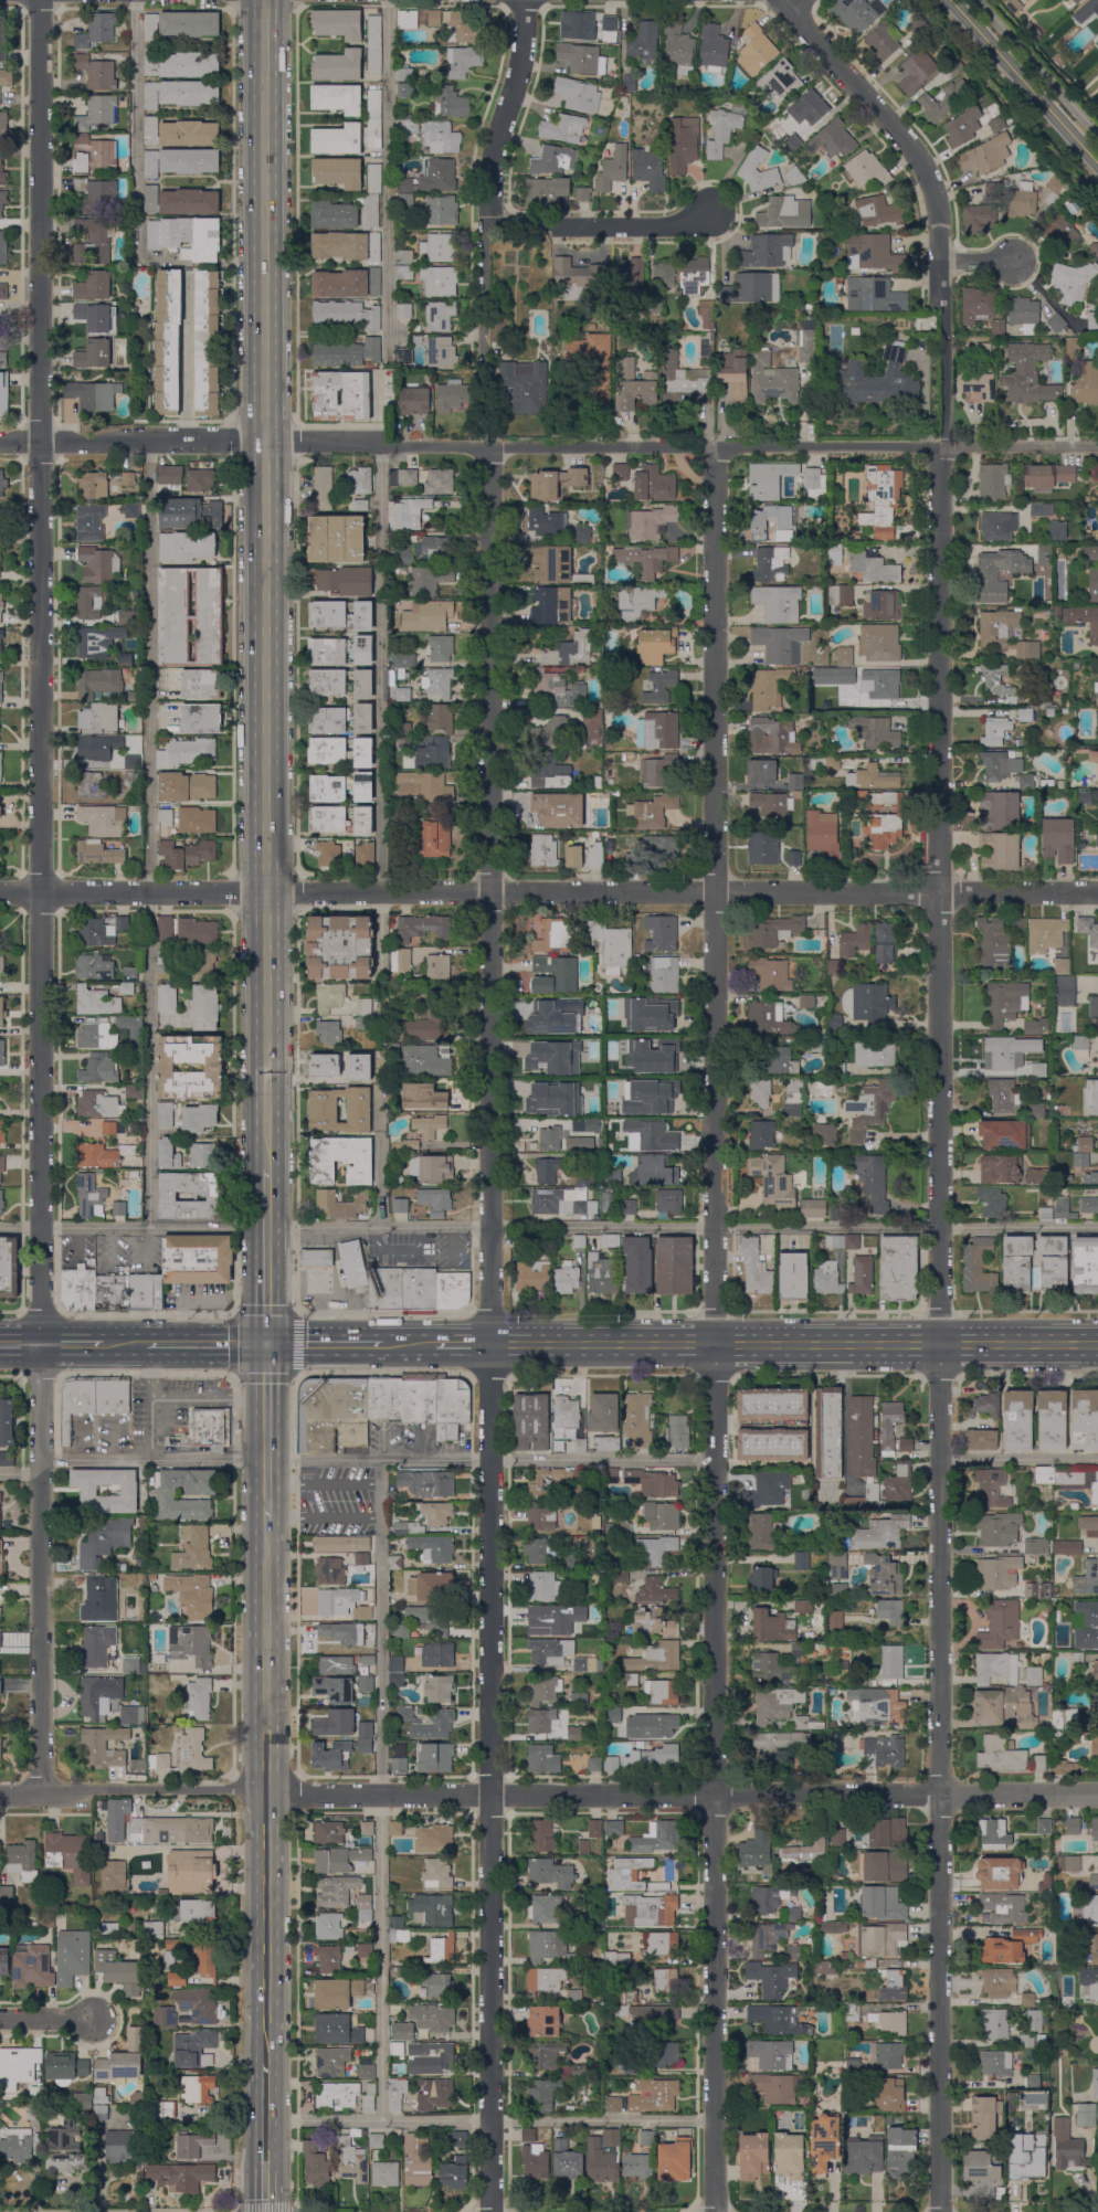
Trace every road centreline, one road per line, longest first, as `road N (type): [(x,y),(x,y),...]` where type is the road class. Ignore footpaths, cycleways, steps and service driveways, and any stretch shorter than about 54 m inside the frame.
road 1 (residential): [(940,2211),(939,892),(947,438),(939,207),(906,135),(788,0)]
road 2 (residential): [(40,1795),(38,0)]
road 3 (residential): [(491,2211),(488,446)]
road 4 (residential): [(714,2211),(716,448)]
road 5 (primary): [(266,0),(267,1169)]
road 6 (residential): [(1097,448),(0,441)]
road 7 (residential): [(1097,894),(0,892)]
road 8 (residential): [(1097,1795),(0,1795)]
road 9 (primary): [(266,1522),(266,2061)]
road 10 (residential): [(489,224),(682,226),(718,211)]
road 11 (residential): [(489,224),(495,145),(520,65),(524,0)]
road 12 (primary): [(266,1343),(266,1522)]
road 13 (primary): [(267,1169),(266,1343)]
road 14 (primary): [(266,2061),(265,2211)]
road 15 (primary): [(391,1344),(266,1343)]
road 16 (primary): [(266,1343),(144,1344)]

